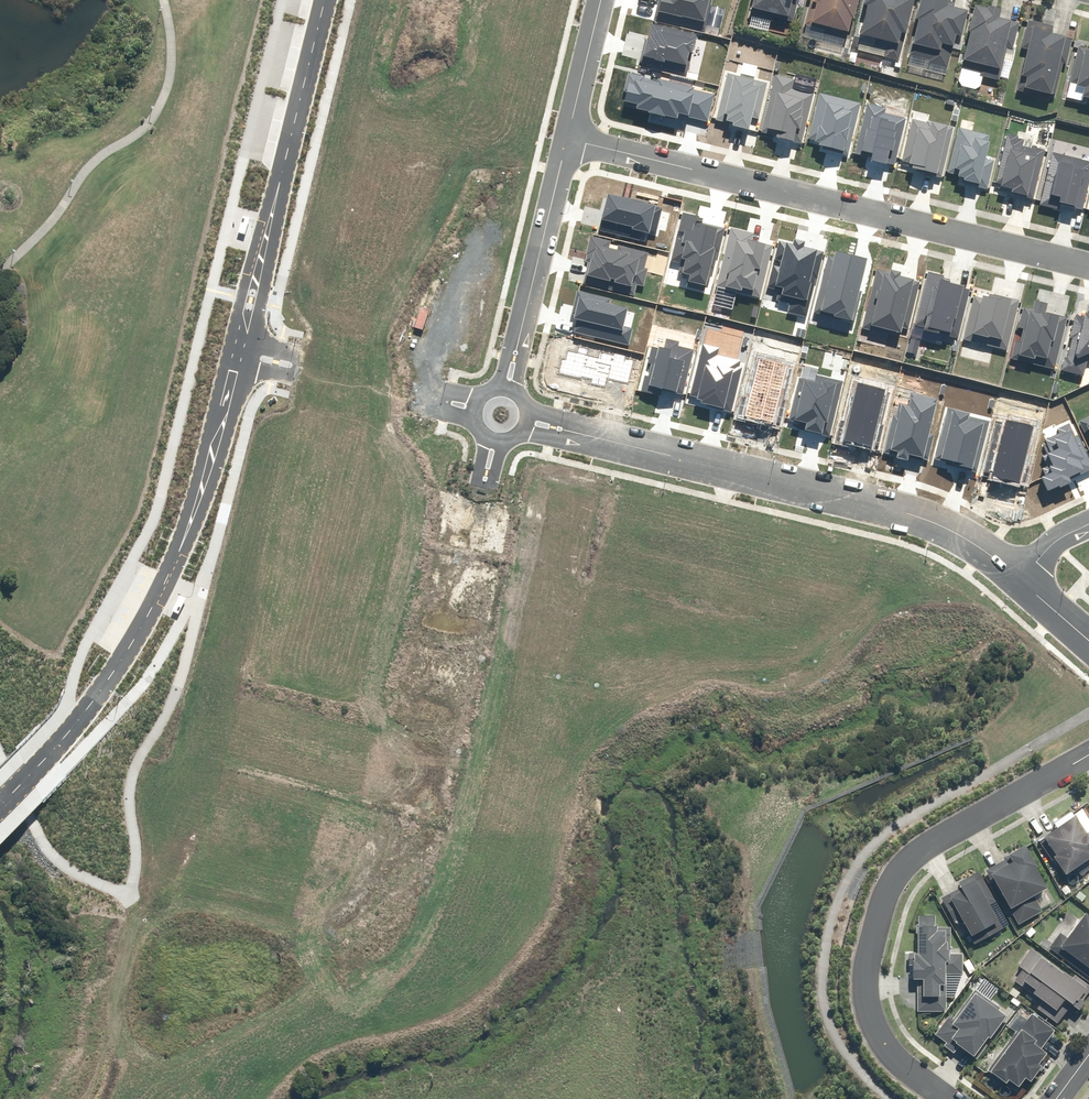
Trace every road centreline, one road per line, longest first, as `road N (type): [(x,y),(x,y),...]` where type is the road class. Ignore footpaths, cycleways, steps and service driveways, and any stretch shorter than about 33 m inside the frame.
road 1 (residential): [(570,134),(1088,266)]
road 2 (residential): [(0,809),(89,712),(132,646),(179,550),(239,350)]
road 3 (residential): [(1024,576),(961,530),(905,510),(532,418)]
road 4 (residential): [(492,439),(374,918)]
road 5 (residential): [(1088,749),(912,853),(884,901),(865,1004),(875,1034),(946,1098)]
road 6 (residential): [(239,350),(322,0)]
road 7 (residential): [(570,134),(508,380)]
road 8 (unknown): [(442,400),(297,365)]
road 9 (residential): [(603,0),(570,134)]

